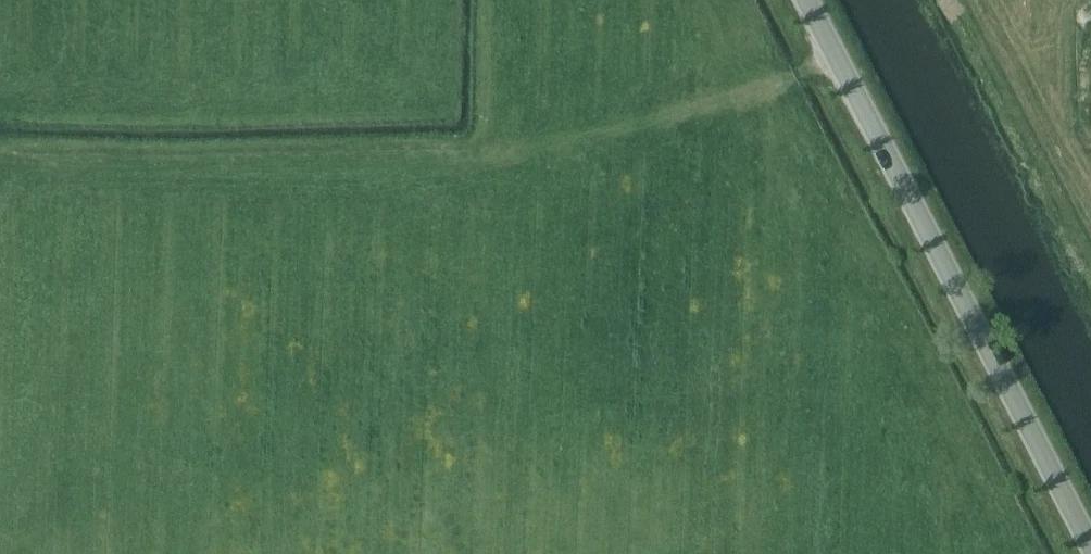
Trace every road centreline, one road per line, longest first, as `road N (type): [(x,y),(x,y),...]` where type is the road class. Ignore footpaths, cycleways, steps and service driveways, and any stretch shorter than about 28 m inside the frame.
road 1 (secondary): [(1090,547),(806,0)]

